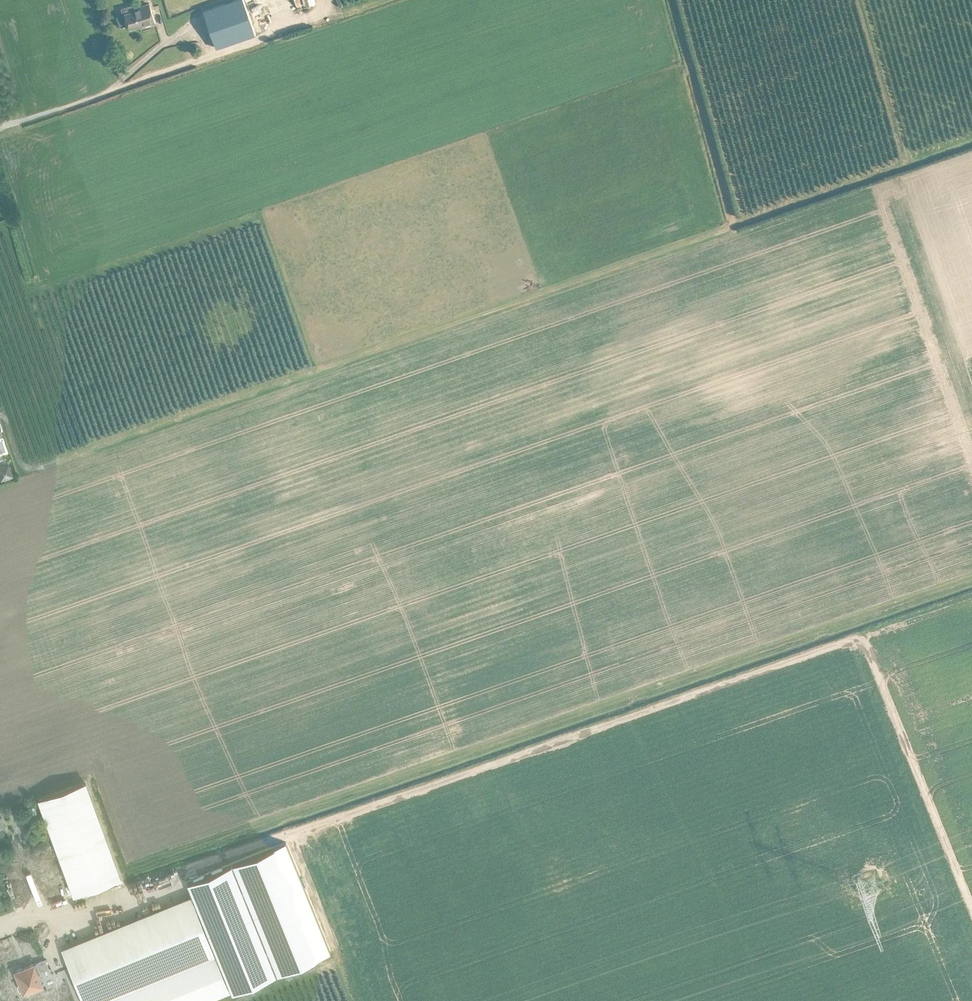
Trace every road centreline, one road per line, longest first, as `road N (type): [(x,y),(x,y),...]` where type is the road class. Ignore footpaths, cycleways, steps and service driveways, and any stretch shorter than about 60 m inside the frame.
road 1 (track): [(971,916),(865,648),(848,641),(150,888),(0,931)]
road 2 (track): [(672,0),(732,220)]
road 3 (unclassified): [(0,128),(104,94),(180,33)]

